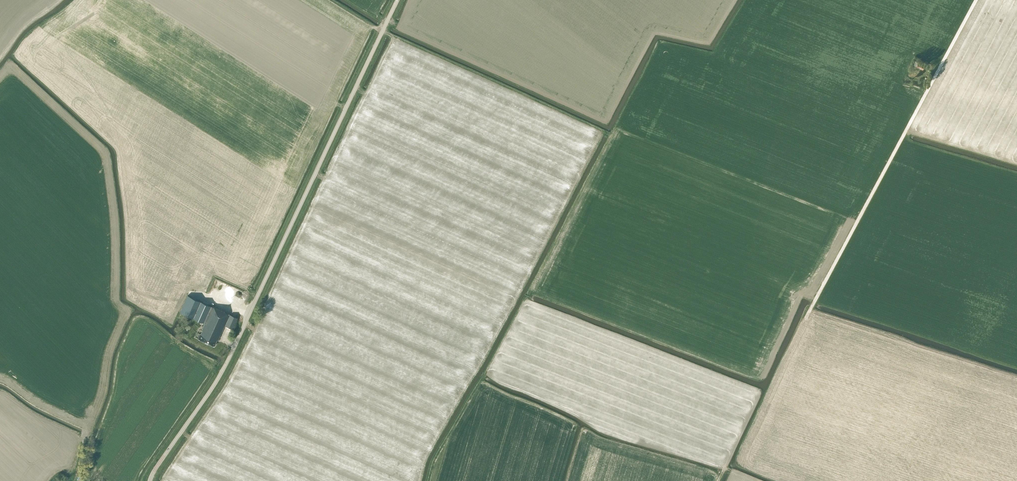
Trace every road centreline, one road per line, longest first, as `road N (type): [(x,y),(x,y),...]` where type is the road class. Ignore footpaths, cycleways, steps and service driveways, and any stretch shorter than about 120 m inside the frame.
road 1 (unclassified): [(150,480),(225,366),(397,0)]
road 2 (unclassified): [(976,0),(806,317)]

